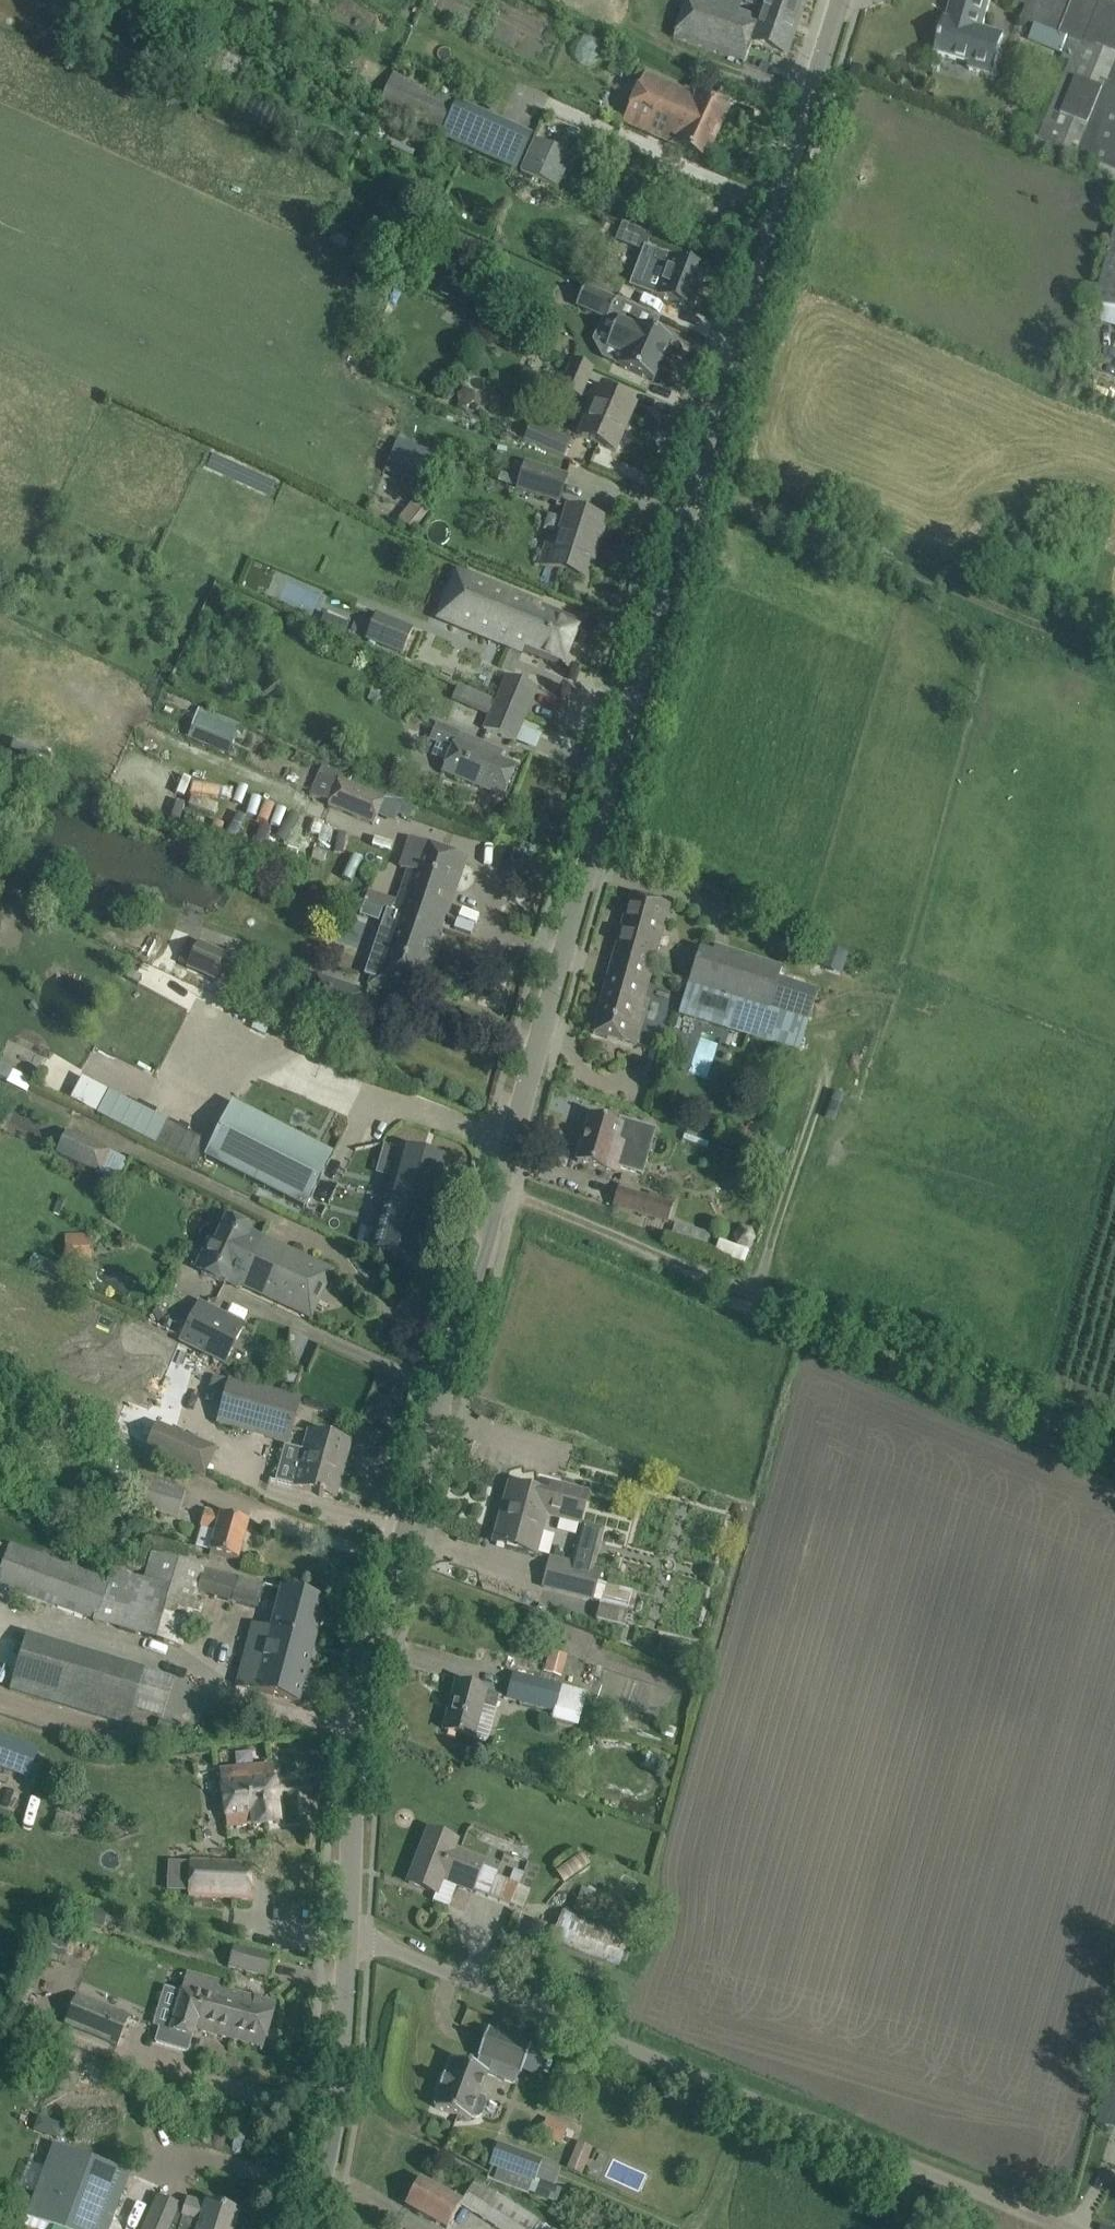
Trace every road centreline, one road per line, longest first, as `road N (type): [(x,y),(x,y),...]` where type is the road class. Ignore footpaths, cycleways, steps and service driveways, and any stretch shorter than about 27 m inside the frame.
road 1 (tertiary): [(306,2228),(334,2126),(367,1676),(651,618),(669,592),(840,0)]
road 2 (track): [(349,1932),(1067,2228)]
road 3 (track): [(1114,1448),(498,1193)]
road 4 (track): [(693,487),(1114,662)]

